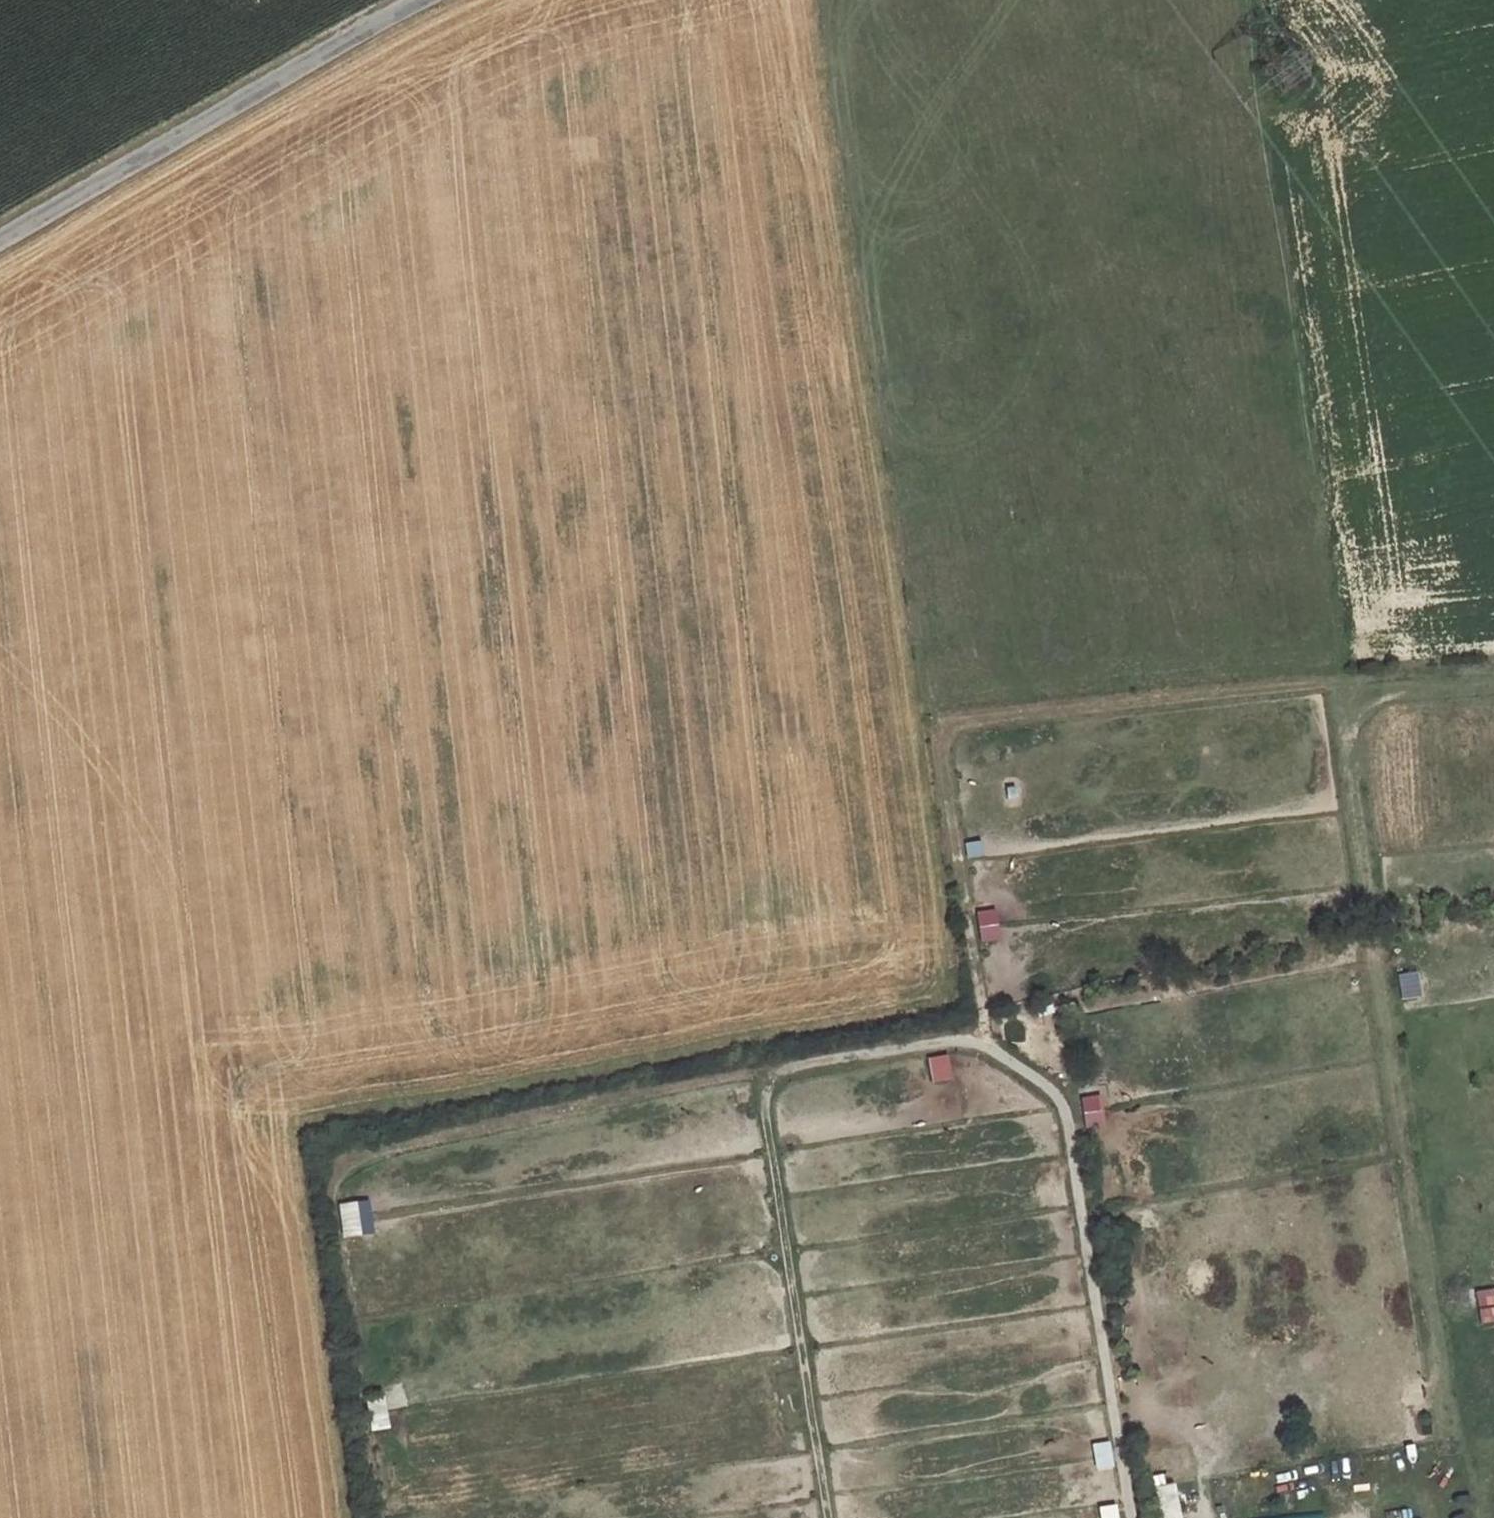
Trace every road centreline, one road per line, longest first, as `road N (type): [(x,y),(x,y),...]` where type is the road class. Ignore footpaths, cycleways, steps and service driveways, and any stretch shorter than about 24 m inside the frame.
road 1 (unclassified): [(425,0),(0,241)]

